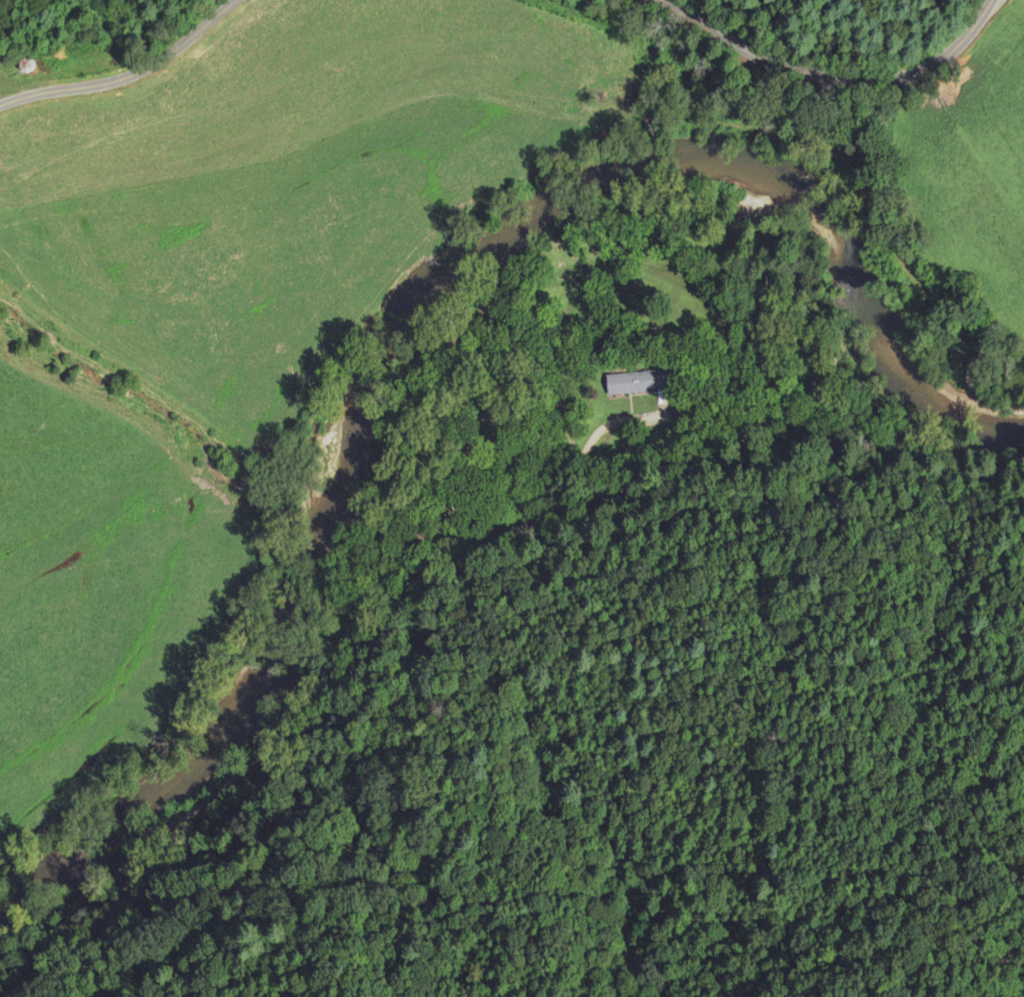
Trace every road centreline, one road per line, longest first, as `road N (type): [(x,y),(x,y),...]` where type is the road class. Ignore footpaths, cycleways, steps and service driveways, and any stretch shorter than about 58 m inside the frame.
road 1 (secondary): [(666,0),(758,57),(874,81),(928,70),(972,32),(992,0)]
road 2 (secondary): [(0,105),(139,72),(236,0)]

